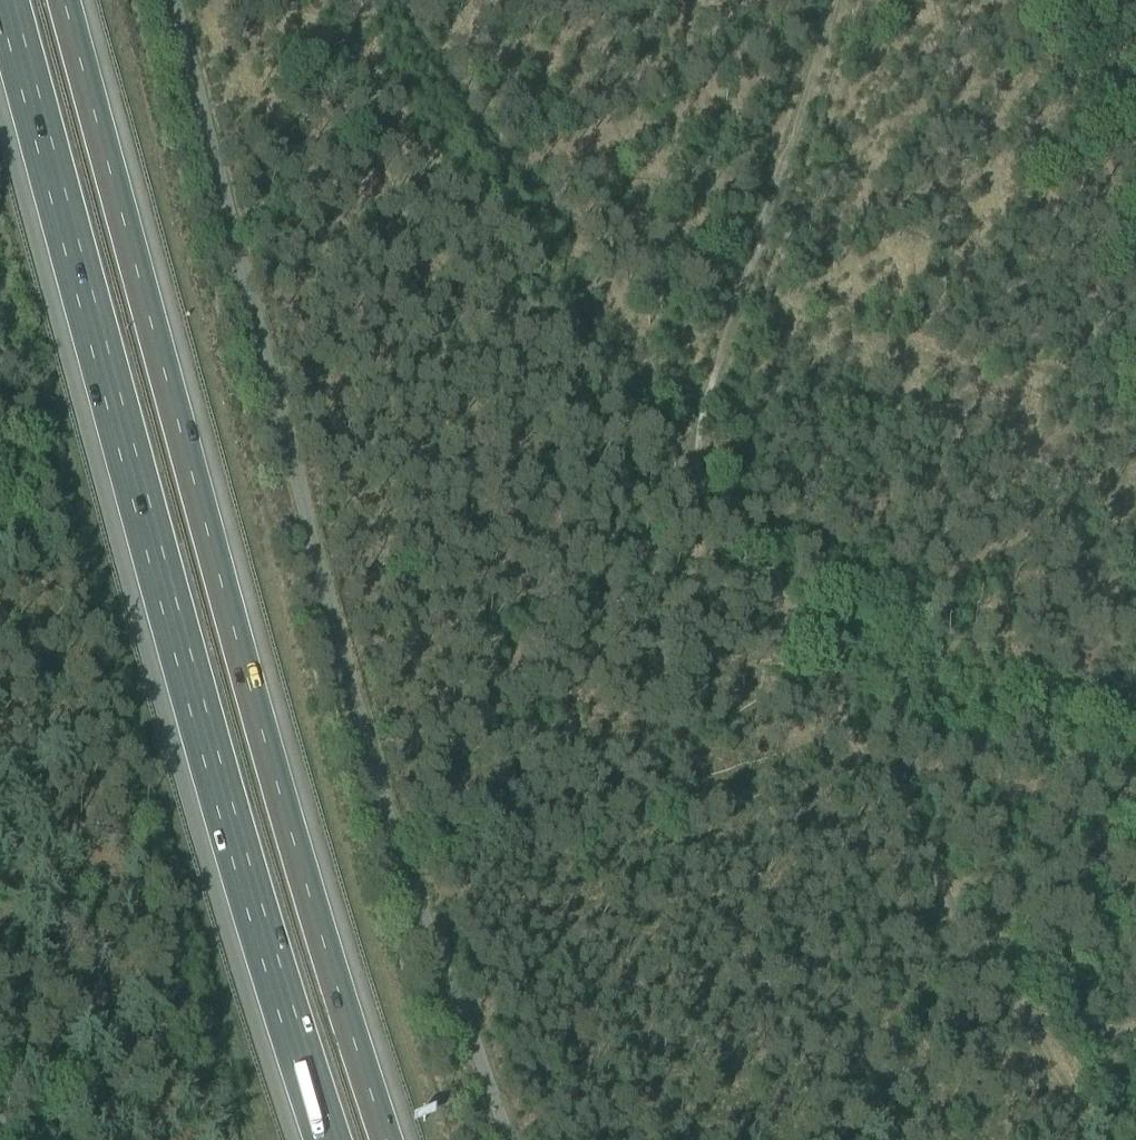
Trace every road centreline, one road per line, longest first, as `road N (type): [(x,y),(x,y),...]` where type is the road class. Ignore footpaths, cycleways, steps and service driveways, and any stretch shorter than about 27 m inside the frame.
road 1 (motorway): [(387,1139),(310,904),(63,0)]
road 2 (motorway): [(6,0),(251,899),(329,1139)]
road 3 (track): [(1017,986),(667,433),(827,0)]
road 4 (track): [(667,433),(406,0)]
road 5 (track): [(868,744),(1135,570)]
road 6 (track): [(1114,1139),(1017,986)]
road 7 (track): [(1135,1032),(1073,1041),(1017,986)]

